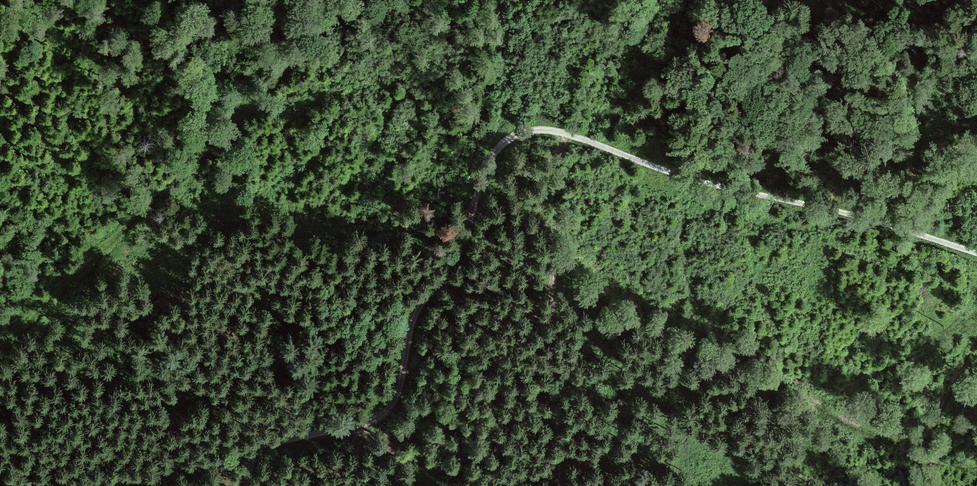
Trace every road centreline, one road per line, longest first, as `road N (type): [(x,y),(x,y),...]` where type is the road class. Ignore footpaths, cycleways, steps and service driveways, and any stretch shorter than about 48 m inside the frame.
road 1 (track): [(86,485),(353,426),(382,412),(399,385),(416,312),(468,229),(492,157),(522,133),(566,134),(685,177),(837,211),(976,254)]
road 2 (track): [(358,0),(0,342)]
road 3 (track): [(560,485),(552,279),(566,134)]

